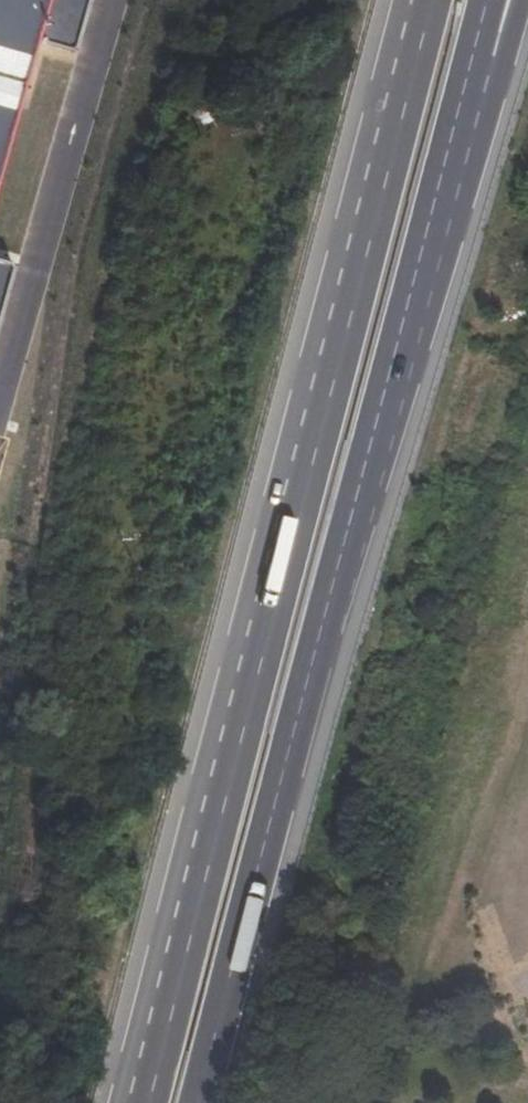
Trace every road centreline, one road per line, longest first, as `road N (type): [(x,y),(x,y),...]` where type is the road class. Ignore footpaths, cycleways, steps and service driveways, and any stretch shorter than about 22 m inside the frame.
road 1 (primary): [(426,0),(145,1102)]
road 2 (primary): [(198,1102),(481,47)]

